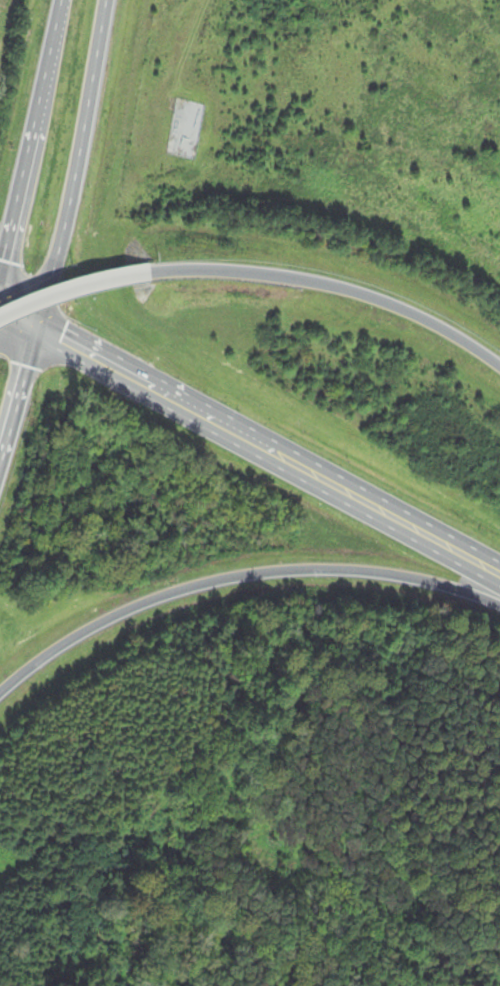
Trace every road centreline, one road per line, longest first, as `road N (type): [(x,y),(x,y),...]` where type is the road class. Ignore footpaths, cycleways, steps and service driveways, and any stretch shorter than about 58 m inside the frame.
road 1 (motorway): [(0,695),(98,625),(154,601),(258,575),(374,575),(499,603)]
road 2 (trunk): [(0,312),(452,558)]
road 3 (motorway): [(499,368),(439,326),(310,281),(154,272)]
road 4 (trunk): [(33,327),(101,0)]
road 5 (trunk): [(60,0),(0,237)]
road 6 (motorway): [(154,272),(76,288),(0,321)]
road 7 (motorway): [(0,444),(33,327)]

